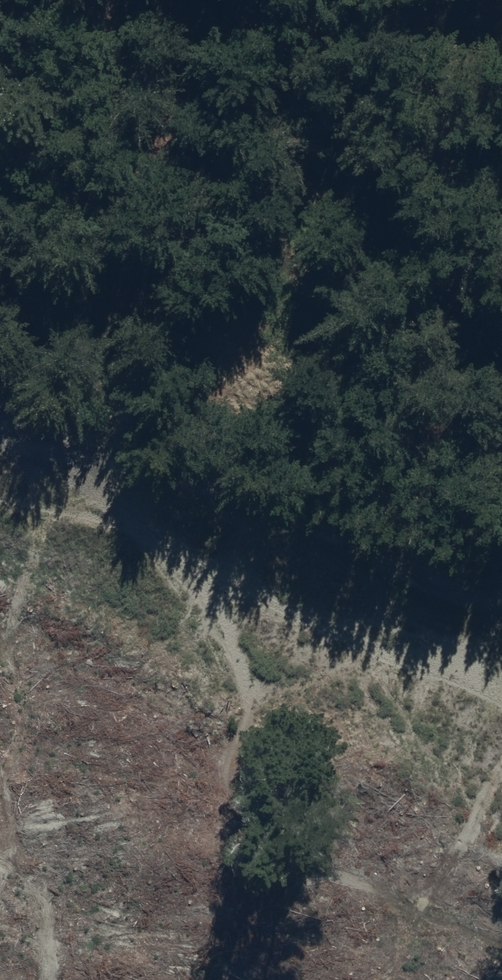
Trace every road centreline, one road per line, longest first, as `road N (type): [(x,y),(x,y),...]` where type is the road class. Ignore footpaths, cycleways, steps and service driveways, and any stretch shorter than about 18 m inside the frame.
road 1 (track): [(501,597),(480,603),(426,586),(274,507),(96,460),(0,446)]

